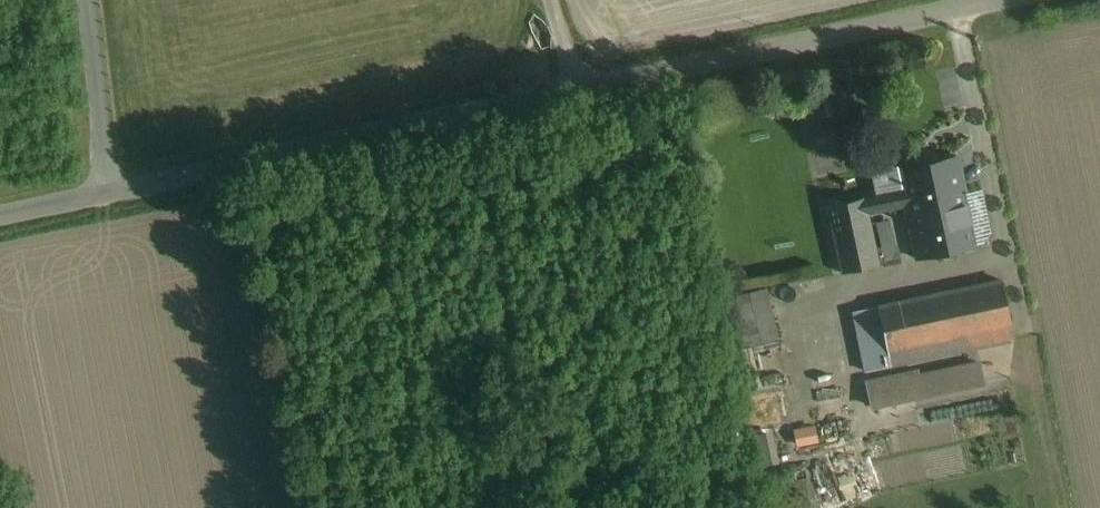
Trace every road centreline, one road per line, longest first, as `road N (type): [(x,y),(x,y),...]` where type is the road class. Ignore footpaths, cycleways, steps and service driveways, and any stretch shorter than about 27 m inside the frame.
road 1 (unclassified): [(1008,0),(0,217)]
road 2 (track): [(459,115),(484,211),(534,507)]

